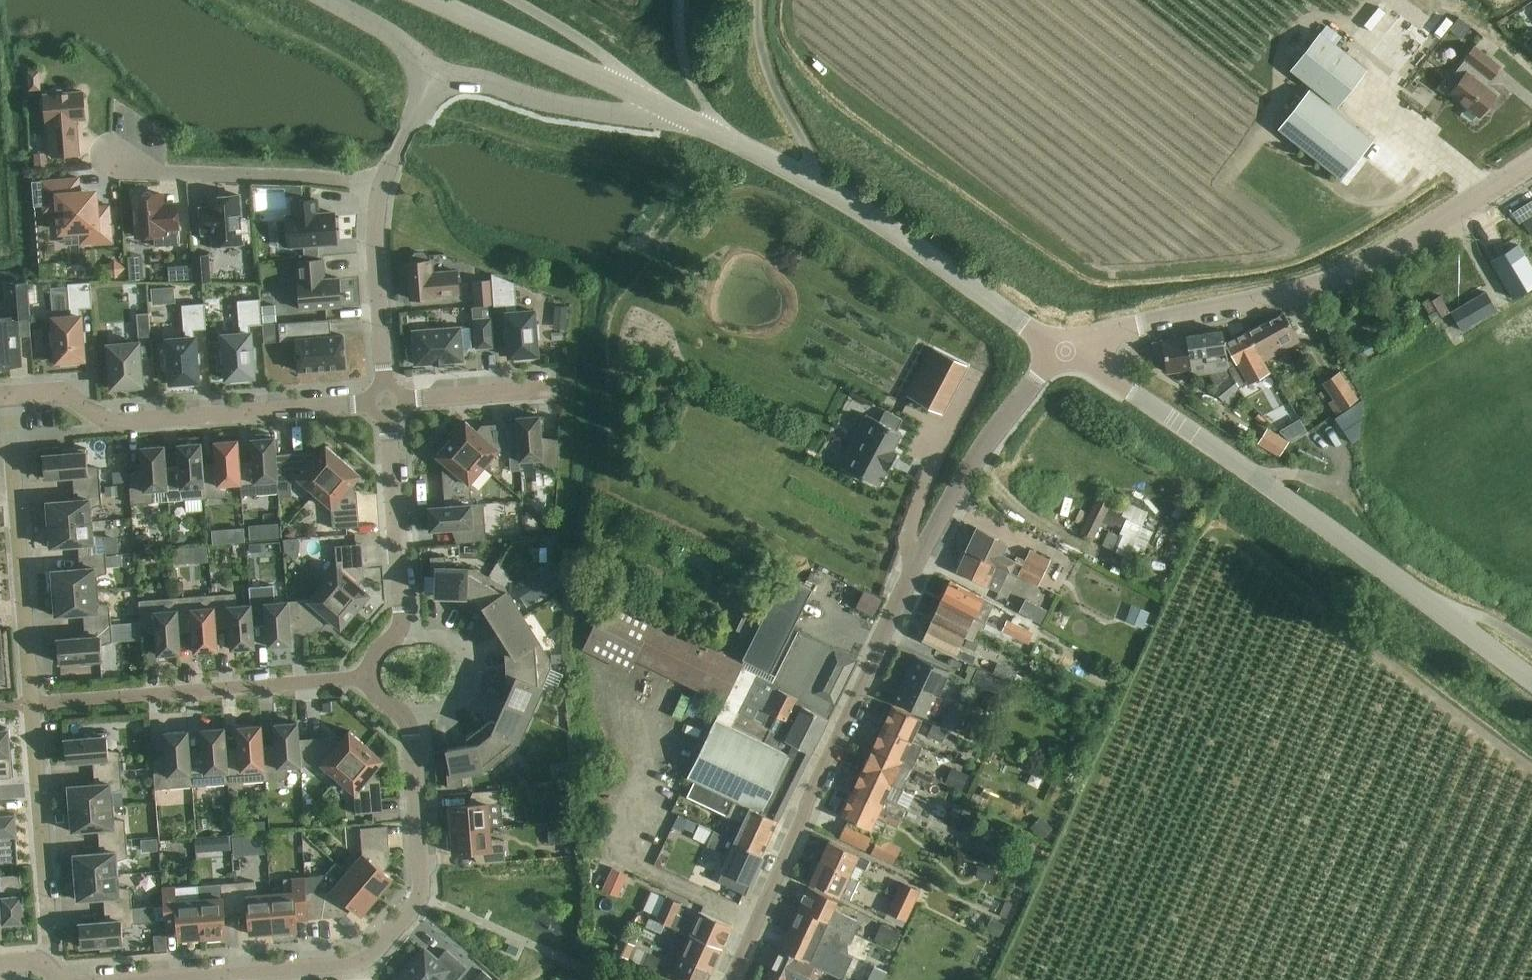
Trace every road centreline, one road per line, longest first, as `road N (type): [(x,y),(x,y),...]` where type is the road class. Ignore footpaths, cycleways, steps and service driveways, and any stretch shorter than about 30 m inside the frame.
road 1 (tertiary): [(729,979),(974,464),(1067,353)]
road 2 (residential): [(147,979),(357,965),(423,898),(412,713),(386,707),(368,678)]
road 3 (residential): [(1067,353),(1325,284),(1414,241),(1531,165)]
road 4 (tertiary): [(1067,353),(810,180),(708,129)]
road 5 (residential): [(386,402),(122,421),(54,390),(8,394)]
road 6 (residential): [(368,678),(32,703)]
road 7 (unclassified): [(1531,679),(1279,495)]
road 8 (residential): [(32,703),(8,394)]
road 9 (residential): [(368,678),(378,651),(400,635),(386,402)]
road 10 (residential): [(379,187),(165,172),(104,153)]
road 11 (residential): [(51,960),(32,703)]
road 12 (residential): [(1279,495),(1067,353)]
road 13 (tertiary): [(661,106),(431,0)]
road 14 (unclassified): [(661,106),(649,116),(598,111),(435,74)]
road 15 (residential): [(386,402),(374,244),(379,187)]
road 16 (unclassified): [(661,106),(590,45),(515,0)]
road 17 (residential): [(556,387),(386,402)]
road 18 (unclassified): [(679,0),(684,56),(712,118),(708,129)]
road 19 (unclassified): [(435,74),(384,31),(327,0)]

